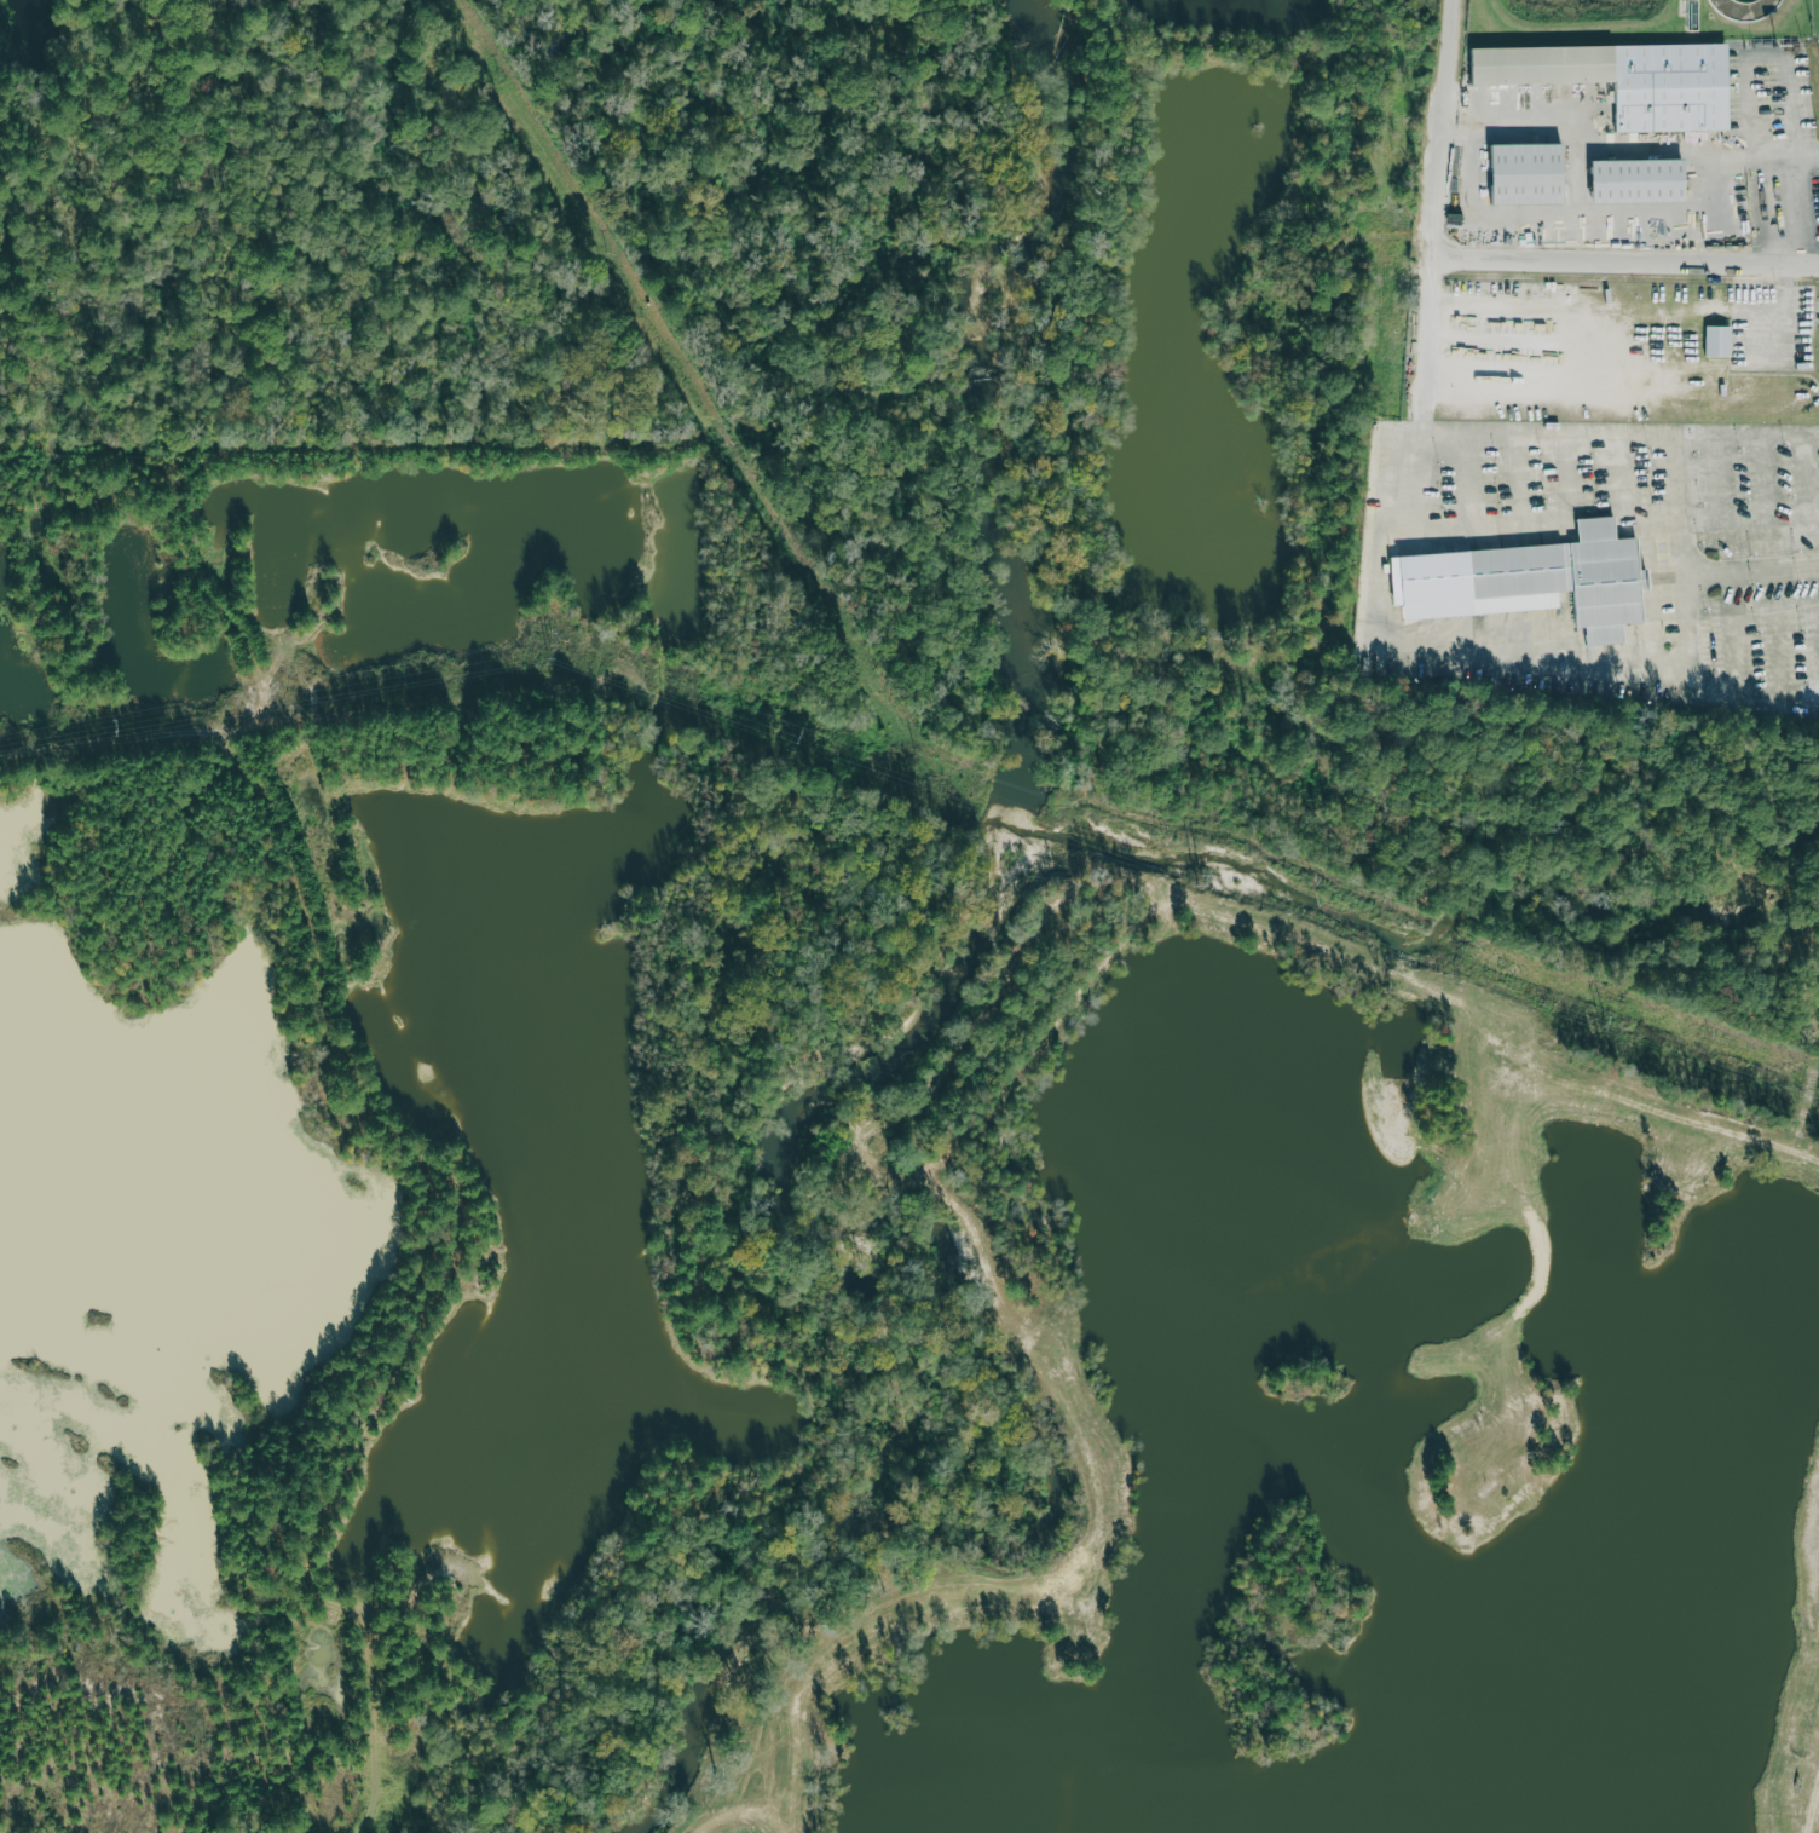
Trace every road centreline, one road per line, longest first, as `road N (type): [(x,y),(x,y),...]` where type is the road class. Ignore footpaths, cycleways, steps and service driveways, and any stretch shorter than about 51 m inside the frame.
road 1 (residential): [(1818,275),(1443,269)]

